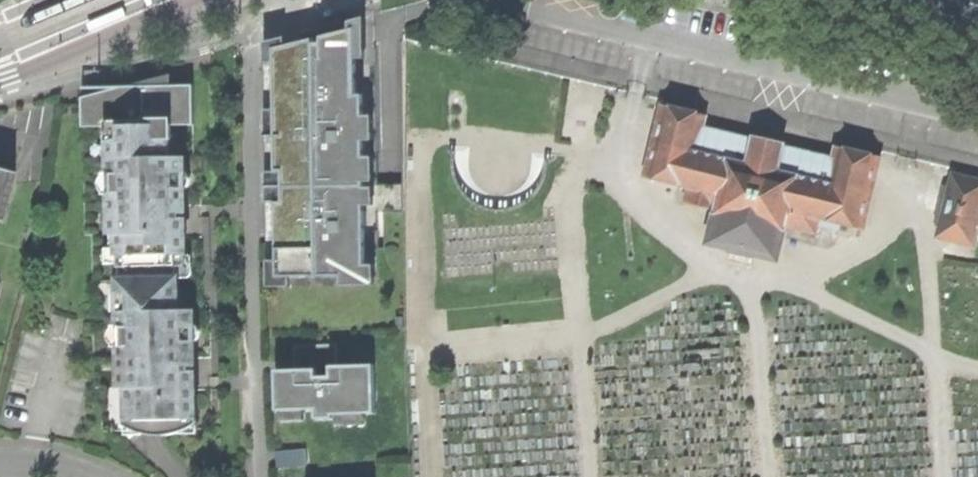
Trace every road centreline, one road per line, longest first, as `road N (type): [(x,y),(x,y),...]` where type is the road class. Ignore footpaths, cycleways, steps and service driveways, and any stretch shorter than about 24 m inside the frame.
road 1 (tertiary): [(0,82),(215,0)]
road 2 (secondary): [(855,0),(977,27)]

